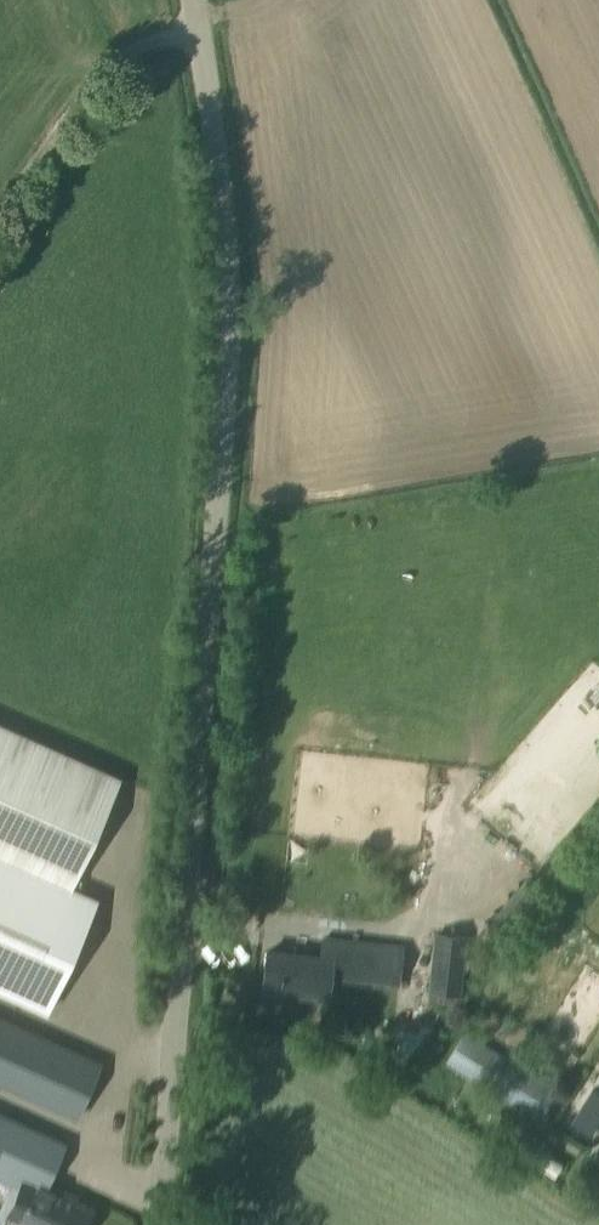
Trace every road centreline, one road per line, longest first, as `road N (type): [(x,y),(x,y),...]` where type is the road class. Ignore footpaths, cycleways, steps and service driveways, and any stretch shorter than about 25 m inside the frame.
road 1 (unclassified): [(161,1224),(228,375),(227,263),(191,0)]
road 2 (track): [(0,215),(102,76),(162,37),(196,33)]

